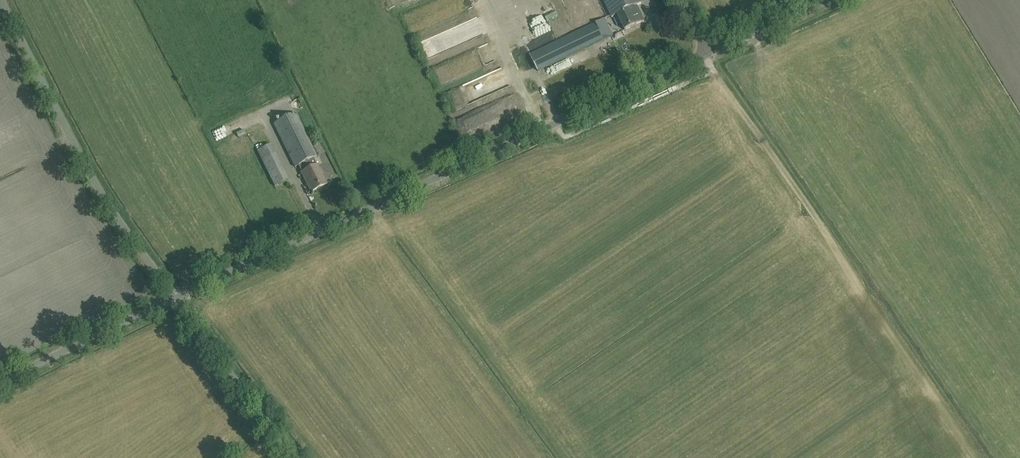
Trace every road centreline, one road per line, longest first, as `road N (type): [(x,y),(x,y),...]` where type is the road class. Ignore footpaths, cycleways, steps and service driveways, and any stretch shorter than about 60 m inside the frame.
road 1 (unclassified): [(174,297),(709,53)]
road 2 (unclassified): [(174,297),(93,178),(2,0)]
road 3 (unclassified): [(298,457),(174,297)]
road 4 (unclassified): [(0,381),(174,297)]
road 5 (unclassified): [(709,53),(825,0)]

